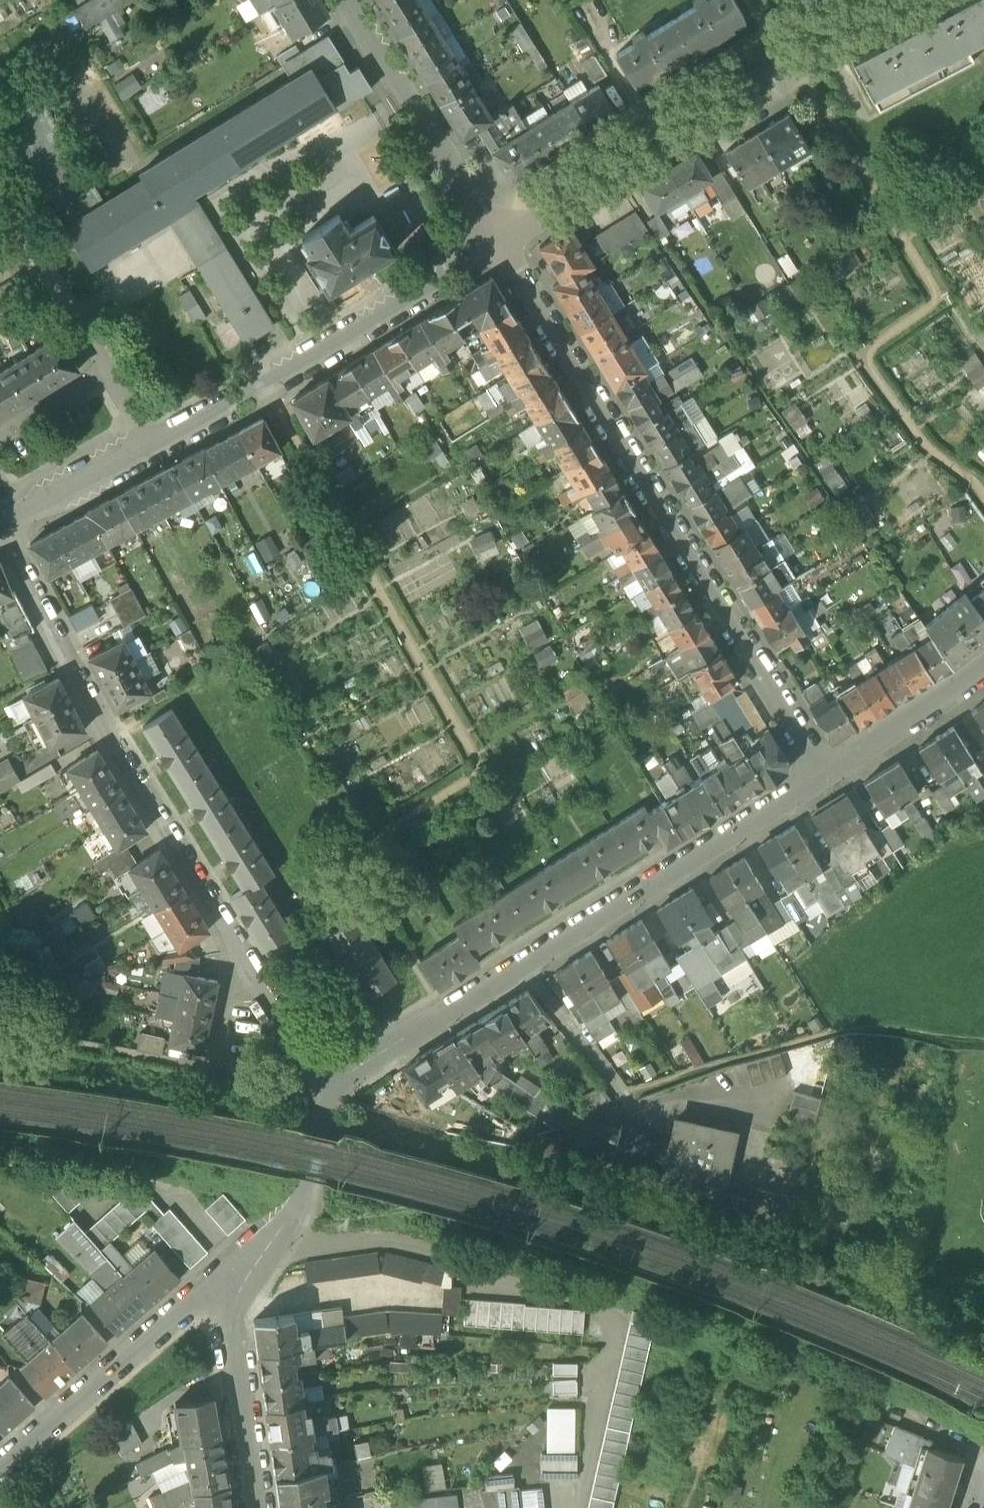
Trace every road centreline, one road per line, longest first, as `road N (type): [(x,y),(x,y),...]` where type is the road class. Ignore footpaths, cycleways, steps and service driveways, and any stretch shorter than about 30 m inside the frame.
road 1 (residential): [(502,244),(833,781)]
road 2 (residential): [(344,1081),(833,781)]
road 3 (residential): [(9,528),(70,659),(242,947)]
road 4 (residential): [(502,244),(652,142),(898,0)]
road 5 (residential): [(144,451),(502,244)]
road 6 (residential): [(0,1474),(192,1304),(257,1260)]
road 7 (residential): [(350,0),(502,244)]
road 8 (residential): [(344,1081),(215,1070),(242,947)]
road 9 (residential): [(260,1507),(232,1317),(257,1260)]
road 10 (residential): [(144,451),(104,375),(0,440)]
road 11 (residential): [(257,1260),(295,1220),(344,1081)]
road 12 (residential): [(833,781),(983,675)]
road 13 (residential): [(242,947),(344,1081)]
road 14 (residential): [(9,528),(144,451)]

